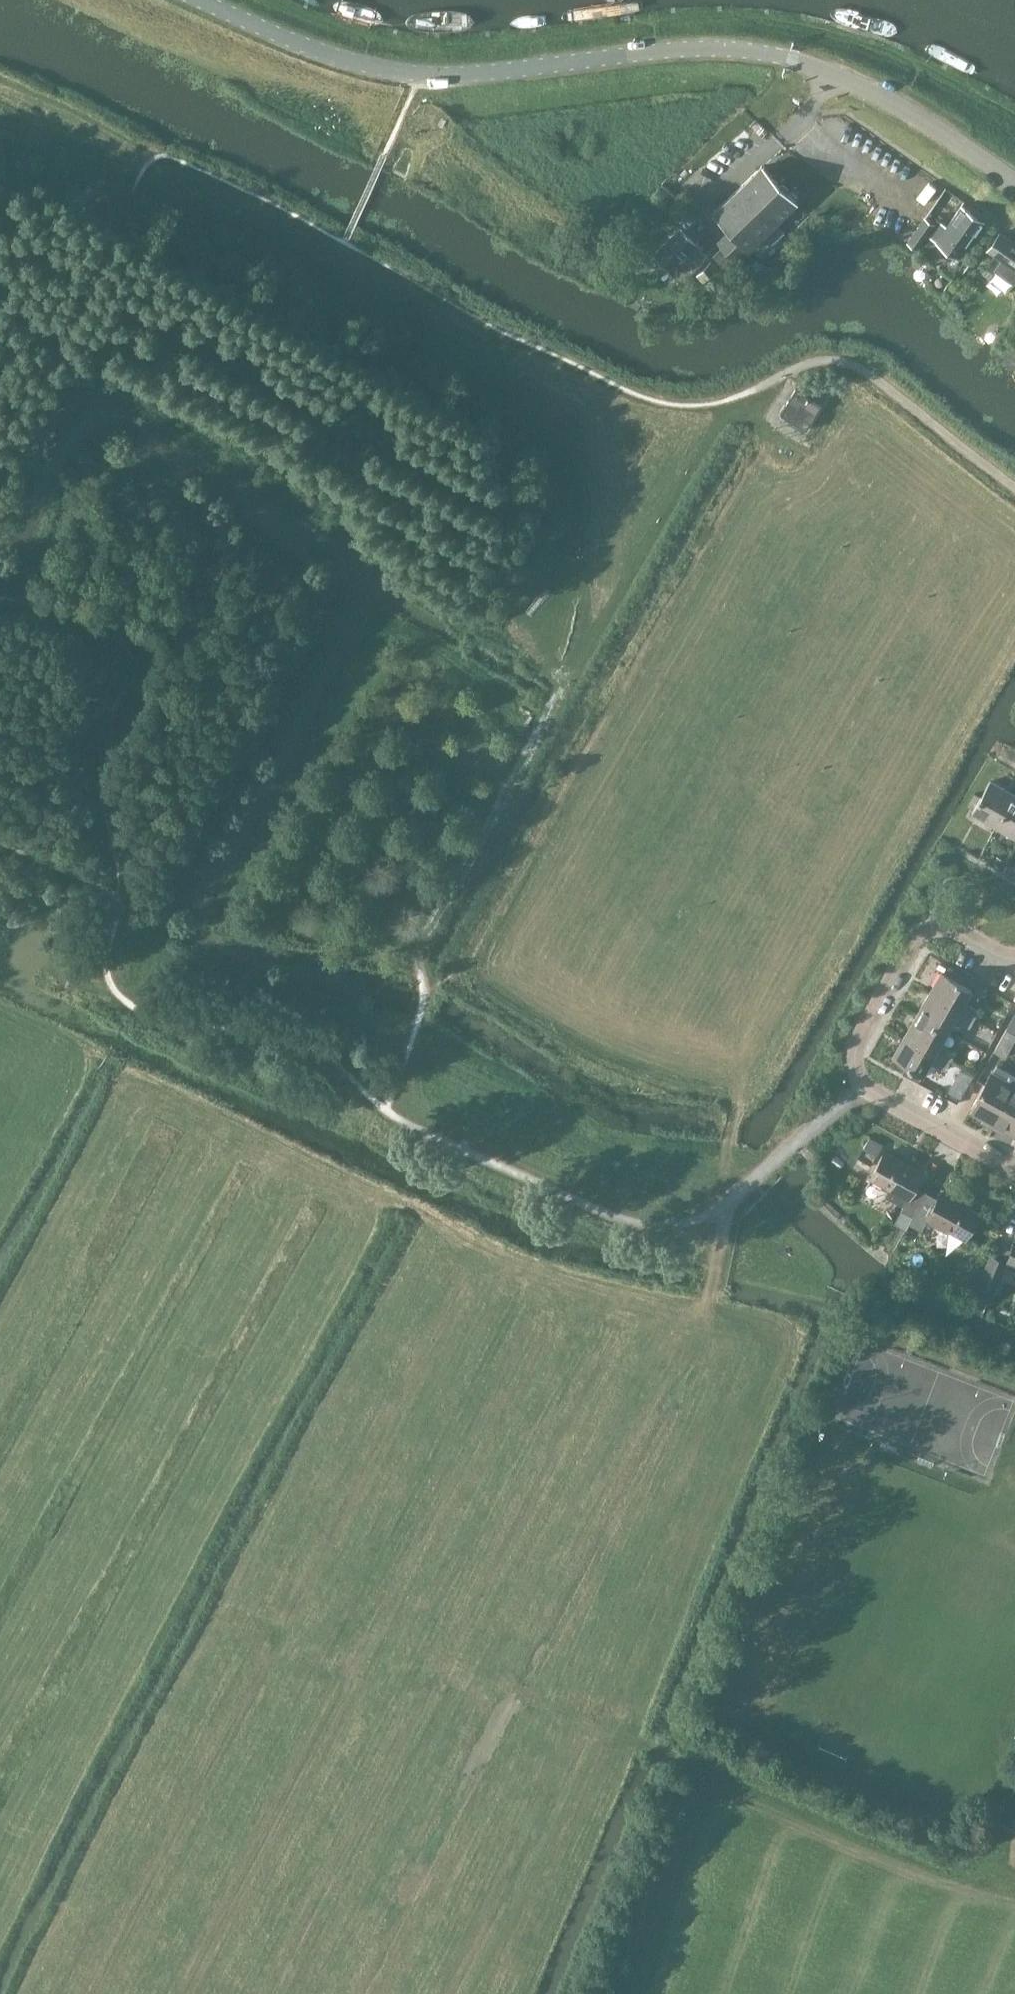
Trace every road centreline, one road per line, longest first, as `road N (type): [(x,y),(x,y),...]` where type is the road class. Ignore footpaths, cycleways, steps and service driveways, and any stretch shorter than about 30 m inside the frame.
road 1 (residential): [(1014,1170),(862,1082),(854,1044),(930,929),(1014,956)]
road 2 (unclassified): [(421,73),(698,48),(788,56)]
road 3 (residential): [(788,56),(887,98),(1014,182)]
road 4 (unclassified): [(421,73),(338,55),(203,0)]

